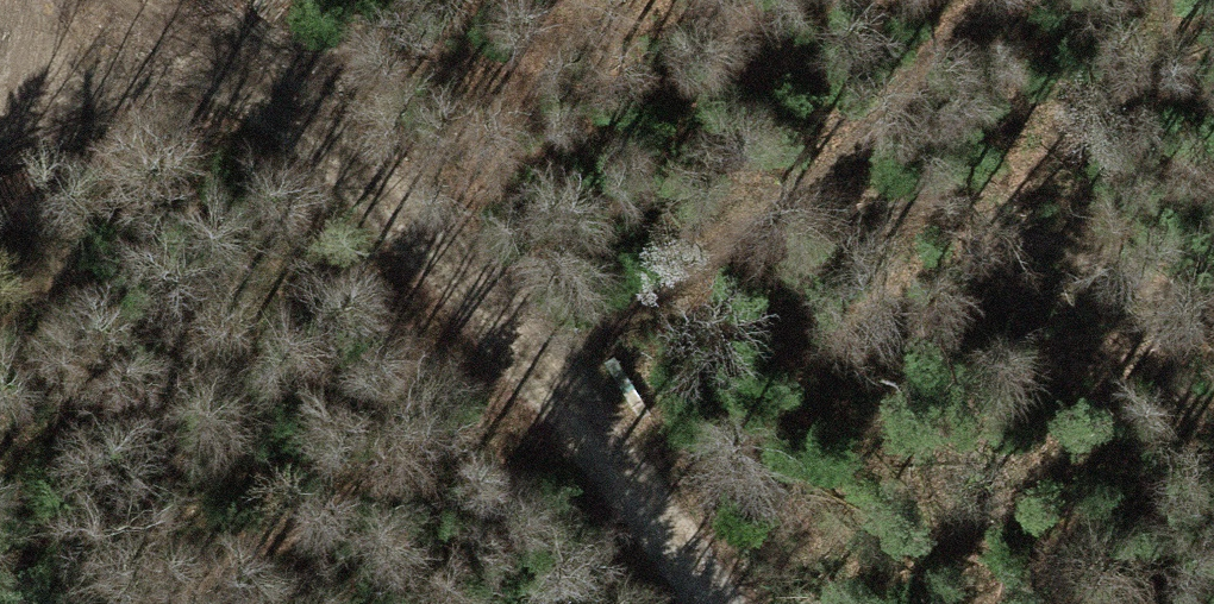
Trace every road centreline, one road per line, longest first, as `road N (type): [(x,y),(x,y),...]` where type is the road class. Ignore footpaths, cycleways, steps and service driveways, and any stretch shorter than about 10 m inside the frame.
road 1 (track): [(148,7),(353,159),(572,407),(713,603)]
road 2 (track): [(1213,313),(1181,305),(1010,222),(869,206),(762,223),(538,369)]
road 3 (track): [(0,108),(148,7)]

